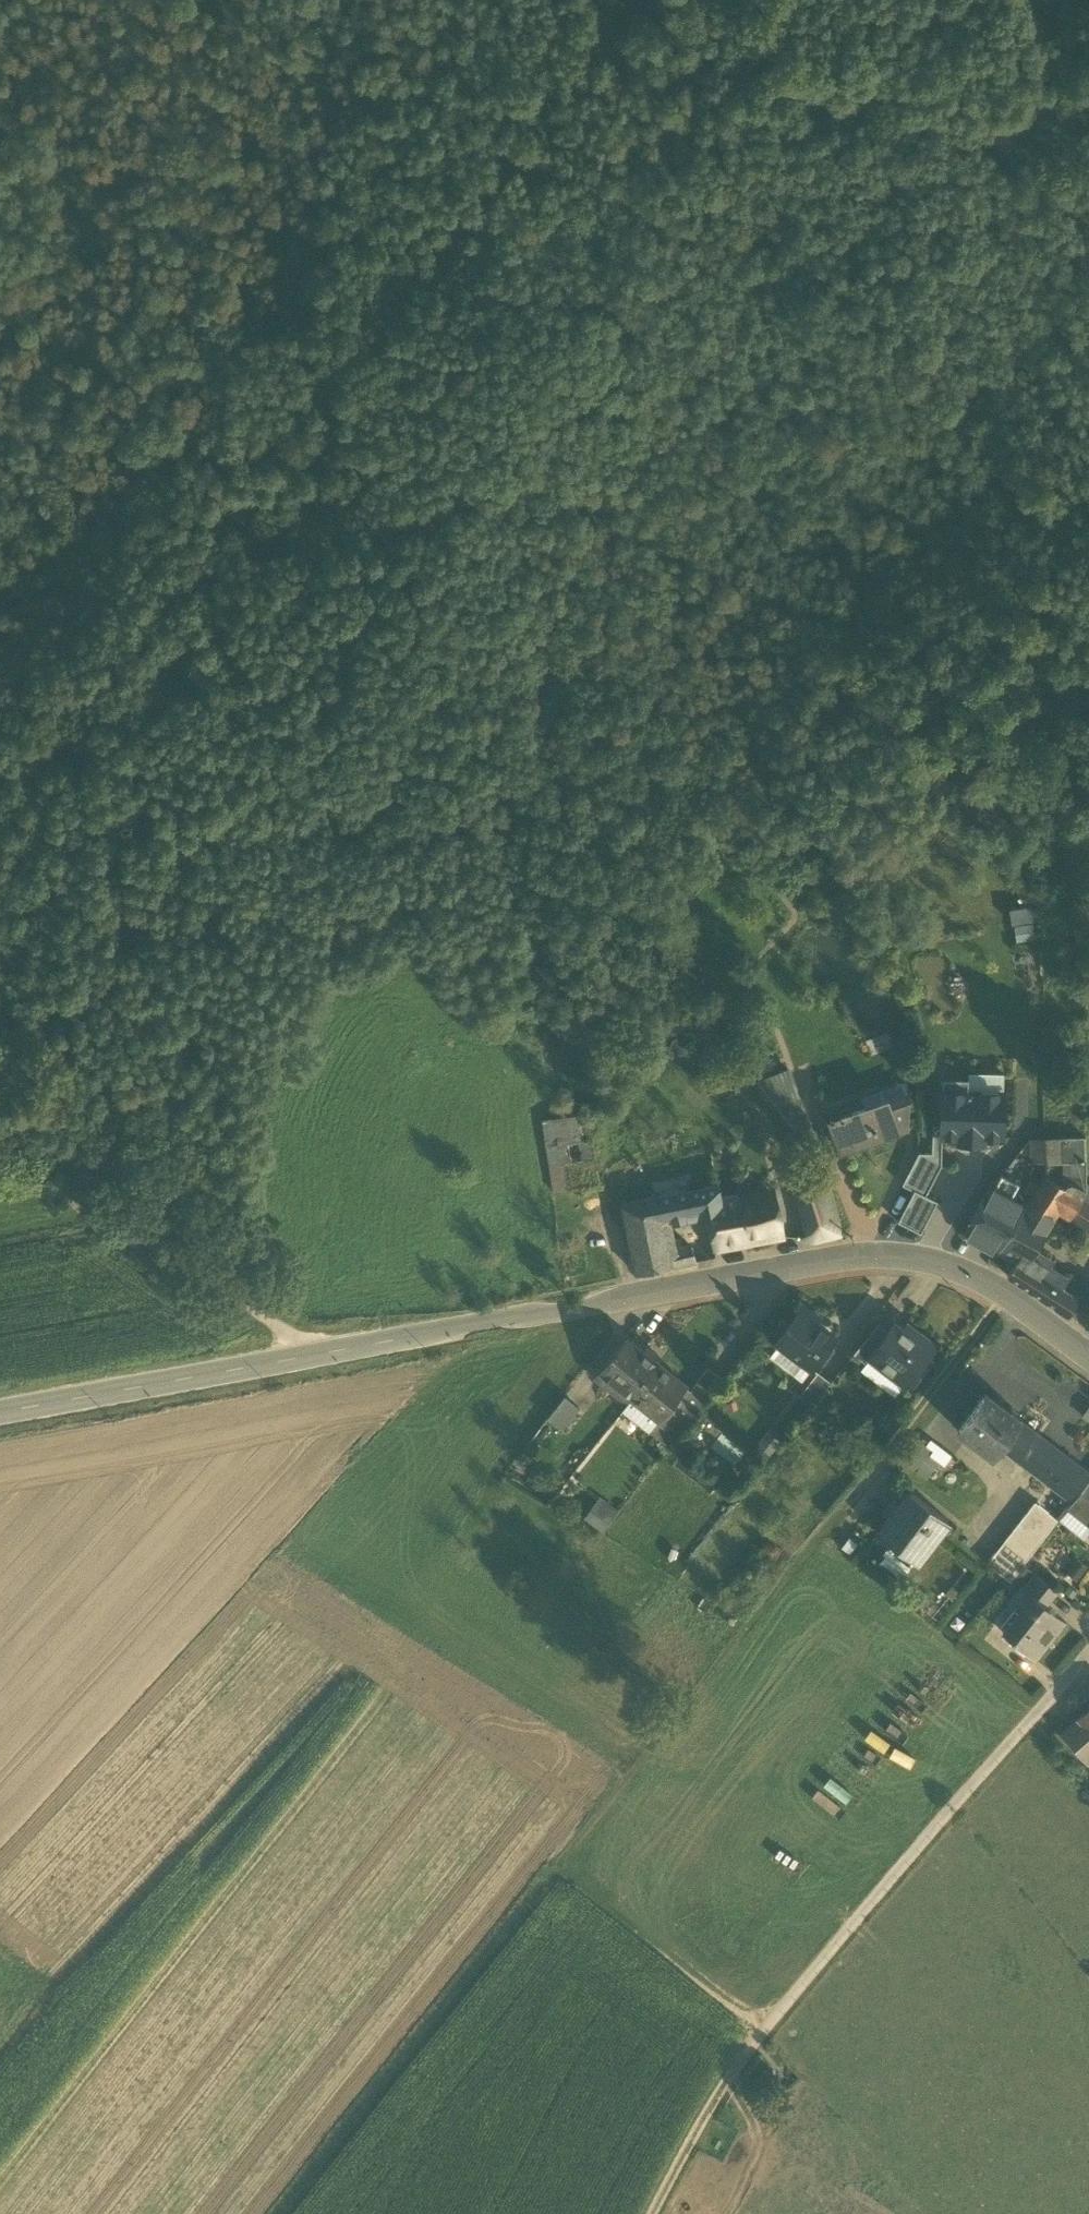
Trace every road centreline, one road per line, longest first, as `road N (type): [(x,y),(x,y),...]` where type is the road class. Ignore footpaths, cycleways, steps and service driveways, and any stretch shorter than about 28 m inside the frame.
road 1 (secondary): [(1088,1361),(989,1285),(919,1258),(849,1259),(0,1414)]
road 2 (track): [(280,2213),(551,1871),(562,1868),(738,1635)]
road 3 (residential): [(1088,1653),(735,2067)]
road 4 (track): [(311,1357),(0,1154)]
road 5 (track): [(562,1868),(765,2028)]
road 6 (track): [(859,1484),(738,1635)]
road 7 (track): [(654,2213),(735,2067)]

